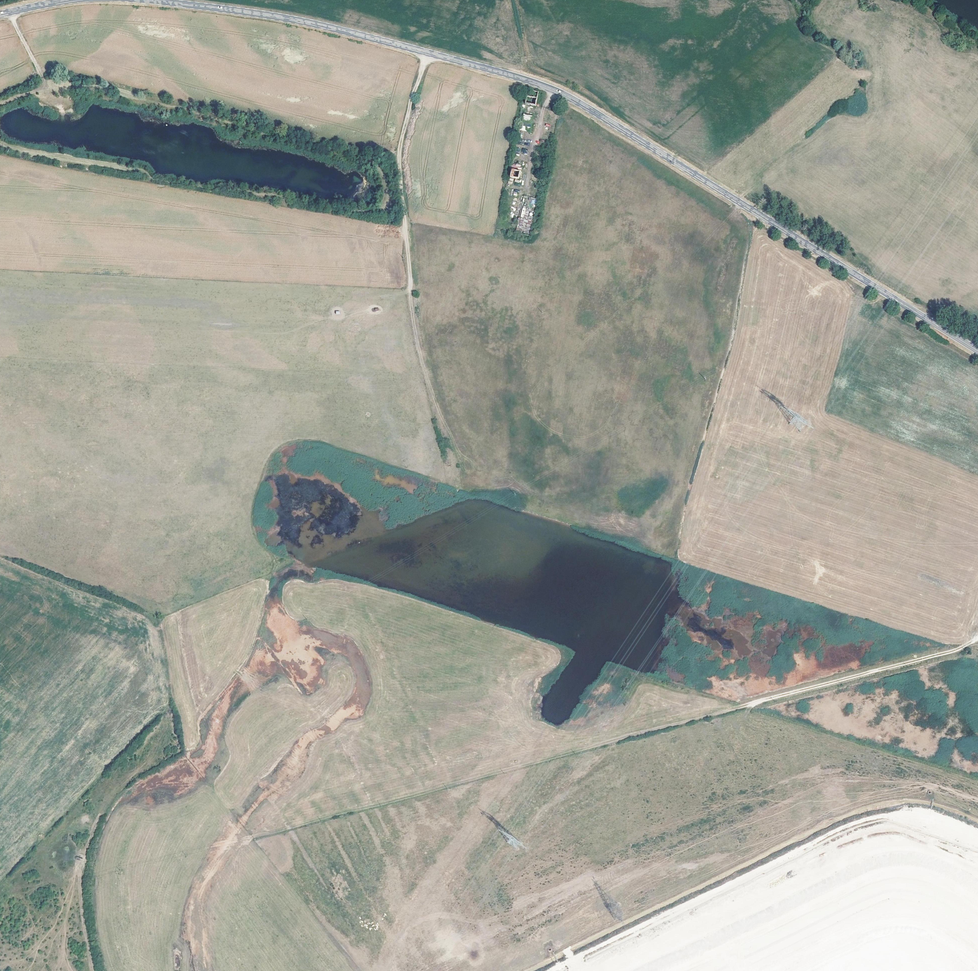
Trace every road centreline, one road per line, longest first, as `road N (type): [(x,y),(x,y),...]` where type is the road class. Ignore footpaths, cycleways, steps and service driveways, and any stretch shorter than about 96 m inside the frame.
road 1 (tertiary): [(147,0),(315,24),(543,85),(977,351)]
road 2 (track): [(977,637),(950,652),(241,841)]
road 3 (track): [(427,53),(399,168),(417,339),(456,481)]
road 4 (track): [(578,970),(862,845),(913,845),(977,869)]
road 5 (track): [(9,12),(44,82),(0,104)]

